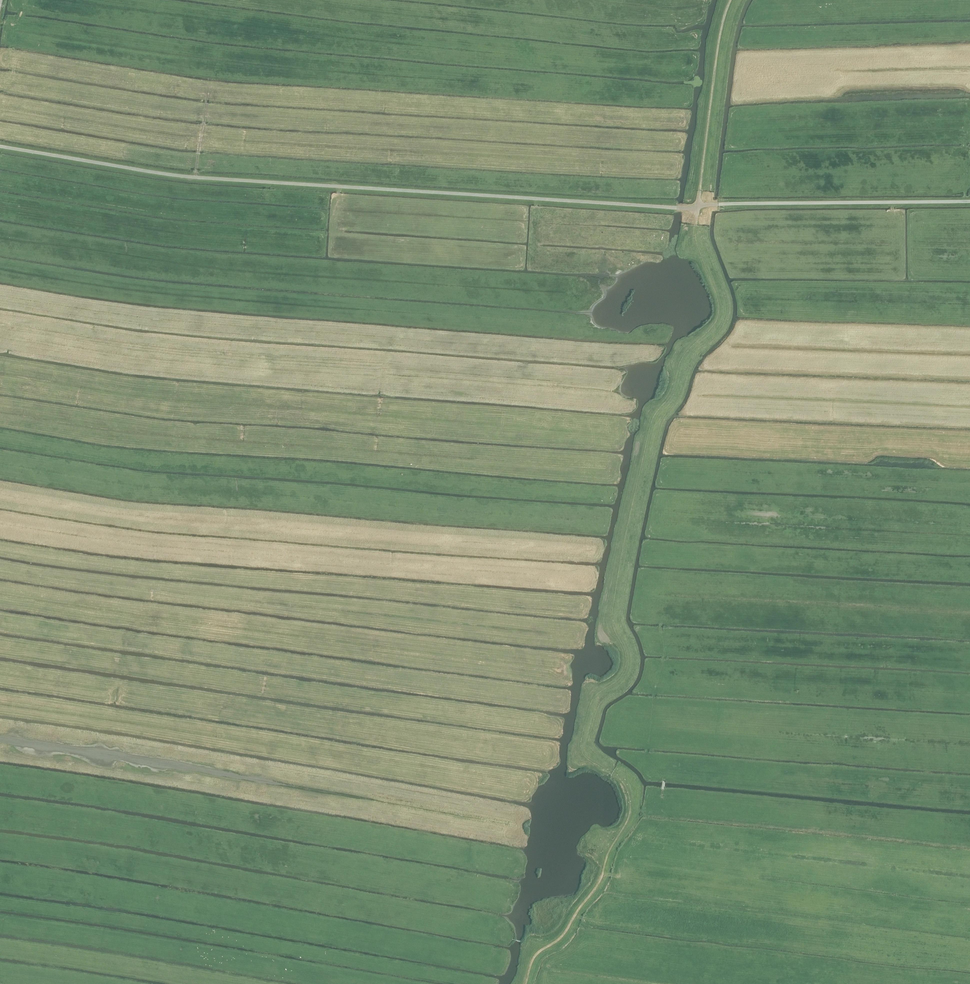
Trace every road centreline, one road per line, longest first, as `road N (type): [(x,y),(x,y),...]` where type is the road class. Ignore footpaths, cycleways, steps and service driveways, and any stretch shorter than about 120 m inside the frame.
road 1 (track): [(525,983),(533,958),(561,940),(600,877),(629,816),(624,783),(581,744),(592,696),(623,672),(625,650),(612,608),(650,418),(682,355),(717,323),(720,306),(695,235),(697,208)]
road 2 (unclassified): [(677,207),(196,177),(0,146)]
road 3 (track): [(969,200),(697,208)]
road 4 (track): [(205,118),(0,84)]

